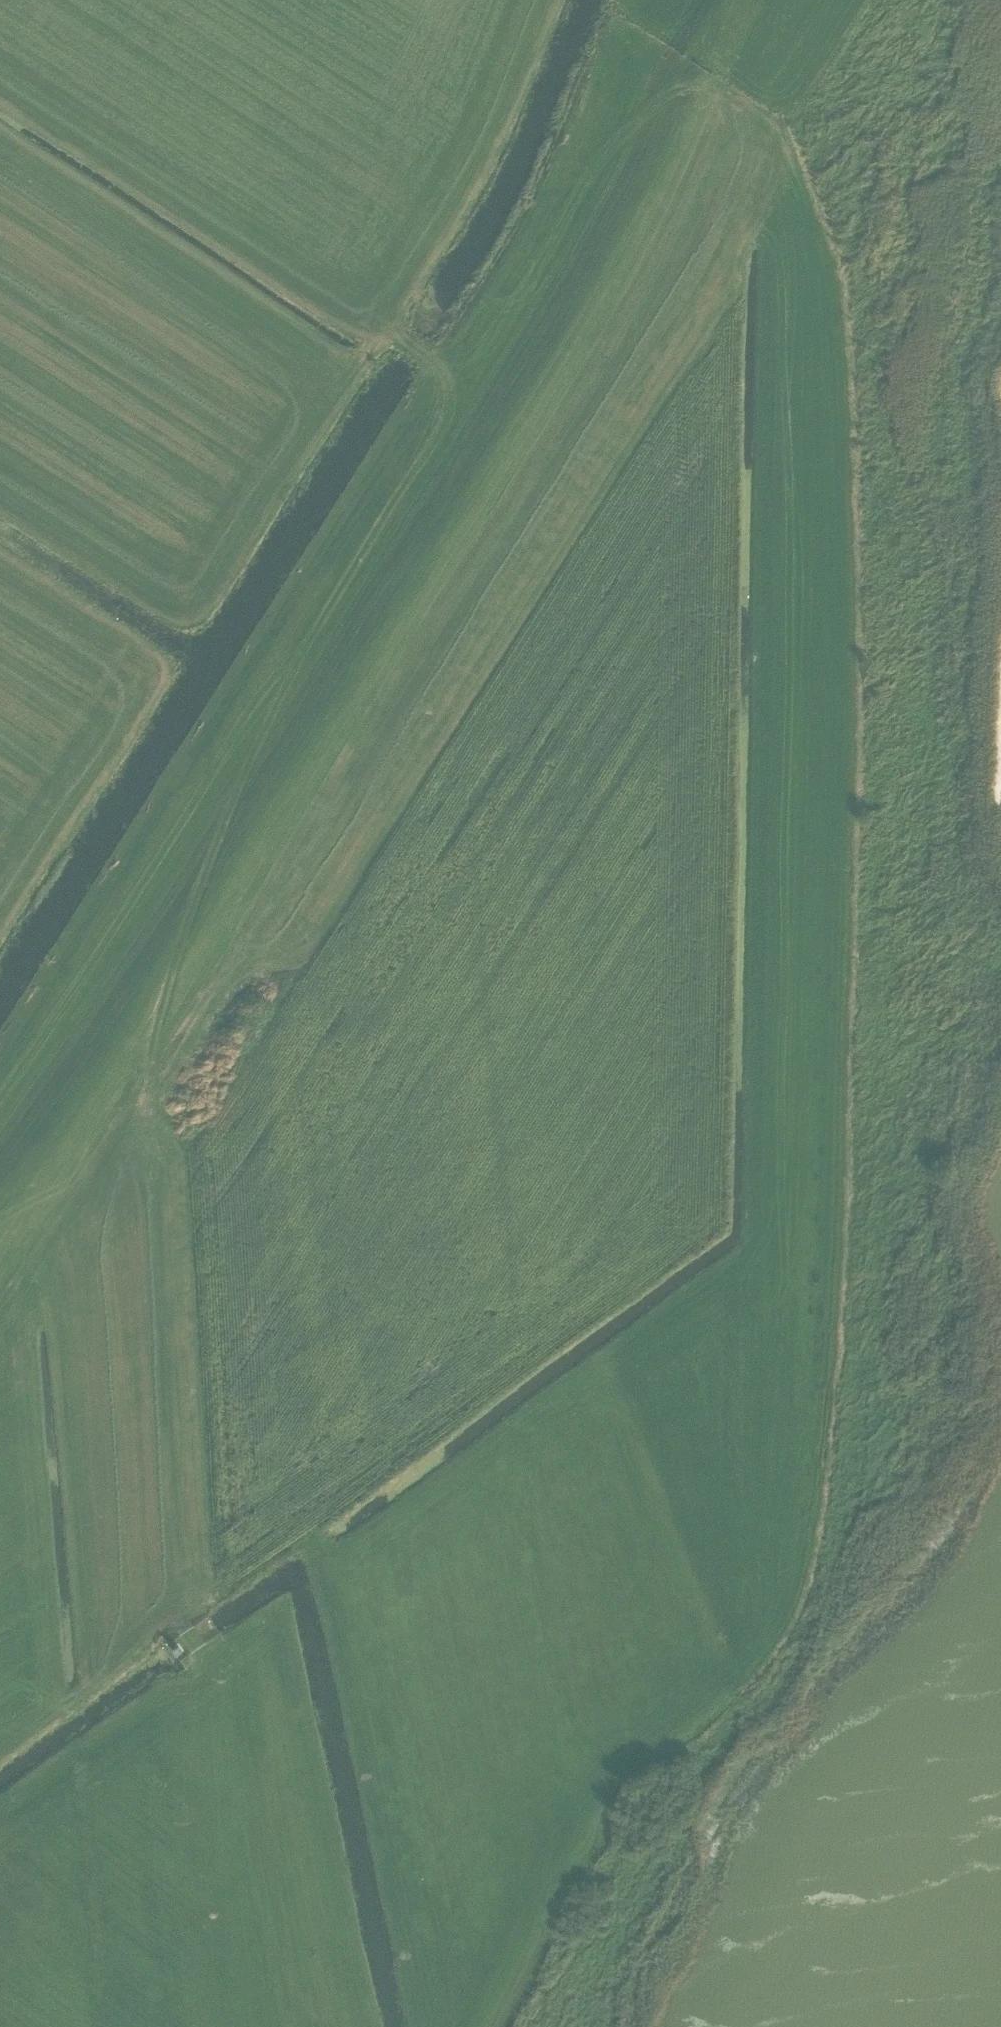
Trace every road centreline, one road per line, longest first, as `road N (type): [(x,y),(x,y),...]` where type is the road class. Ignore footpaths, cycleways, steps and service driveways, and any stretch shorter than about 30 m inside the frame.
road 1 (track): [(0,1313),(86,1182),(98,1191),(153,1617)]
road 2 (track): [(86,1182),(145,1085),(187,919),(239,785)]

